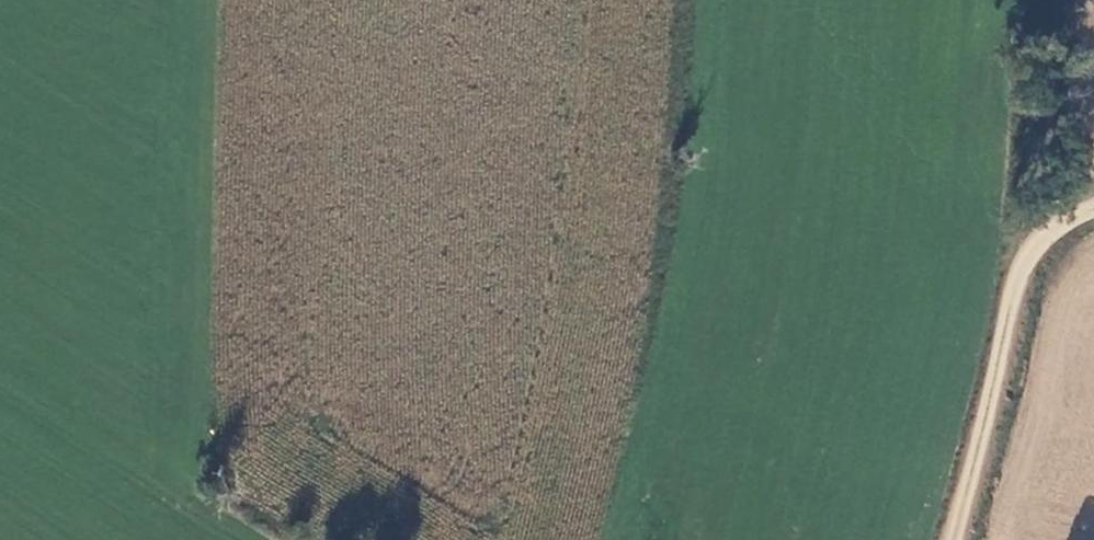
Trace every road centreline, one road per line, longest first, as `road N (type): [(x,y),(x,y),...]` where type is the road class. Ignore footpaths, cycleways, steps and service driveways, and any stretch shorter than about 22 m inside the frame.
road 1 (unclassified): [(950,539),(1015,270),(1043,230),(1093,206)]

